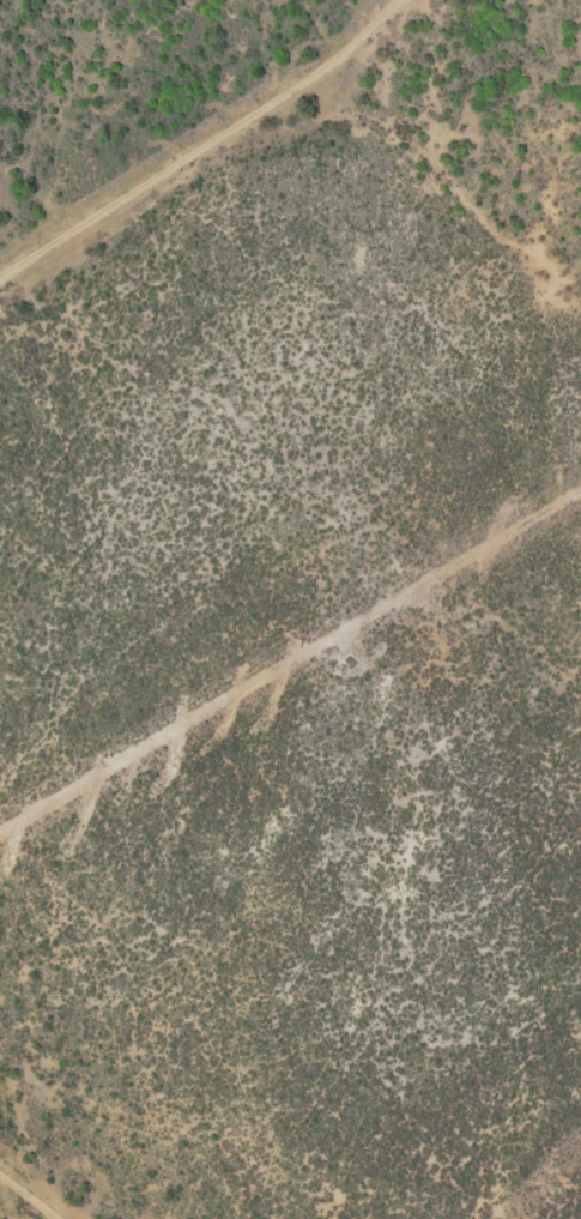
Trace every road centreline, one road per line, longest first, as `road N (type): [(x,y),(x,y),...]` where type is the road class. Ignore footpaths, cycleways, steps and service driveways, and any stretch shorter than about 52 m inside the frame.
road 1 (residential): [(0,273),(208,151),(280,122),(363,122),(428,165),(501,234),(580,276)]

